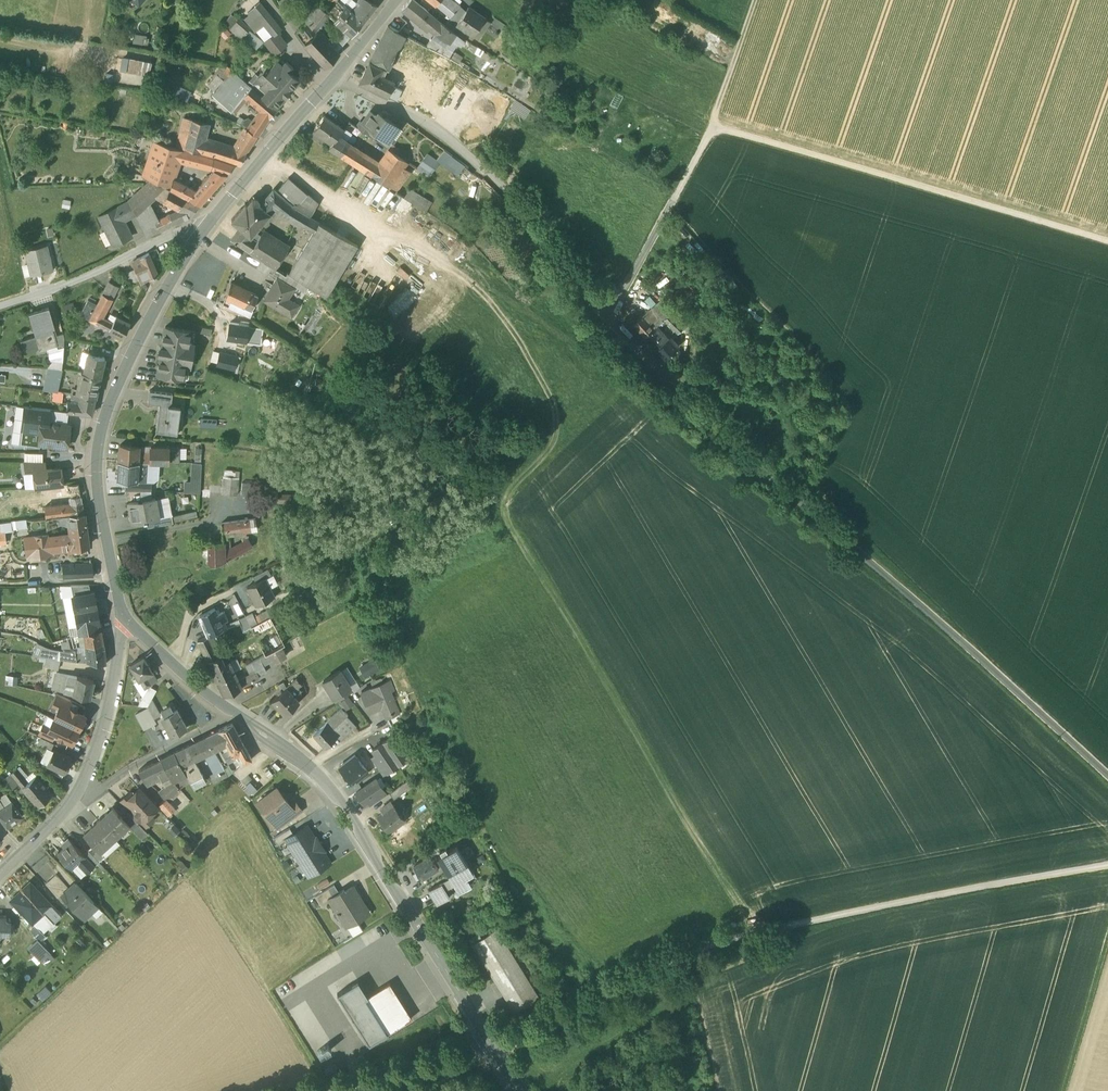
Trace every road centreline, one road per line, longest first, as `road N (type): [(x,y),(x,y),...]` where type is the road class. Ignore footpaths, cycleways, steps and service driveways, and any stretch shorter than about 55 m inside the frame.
road 1 (track): [(496,182),(723,442),(1107,776)]
road 2 (track): [(1107,866),(857,912),(694,953),(498,1053)]
road 3 (track): [(606,309),(629,289),(710,125),(1107,242)]
road 4 (residential): [(331,81),(202,231),(138,341),(105,419),(97,485),(122,616)]
road 5 (residential): [(234,715),(322,780),(494,1047)]
road 6 (residential): [(331,81),(432,129),(496,182)]
road 7 (residential): [(75,797),(111,705),(122,616)]
road 8 (residential): [(75,797),(234,715)]
road 9 (tertiary): [(494,1047),(333,1090)]
road 10 (track): [(1107,934),(1063,1090)]
road 11 (residential): [(122,616),(234,715)]
road 12 (track): [(710,125),(754,0)]

